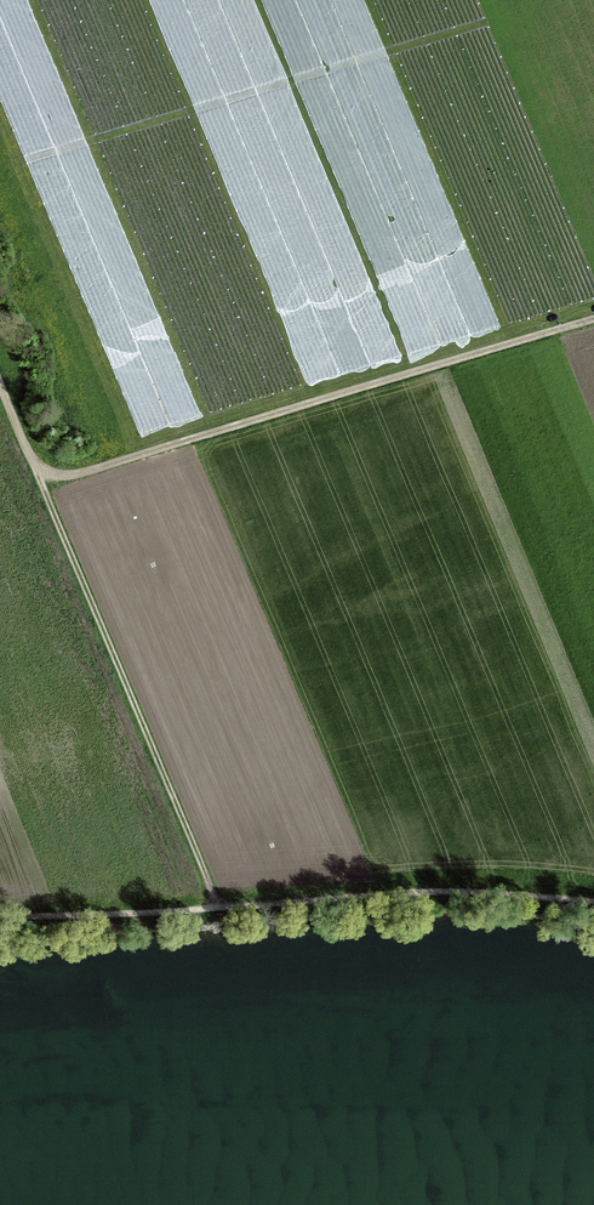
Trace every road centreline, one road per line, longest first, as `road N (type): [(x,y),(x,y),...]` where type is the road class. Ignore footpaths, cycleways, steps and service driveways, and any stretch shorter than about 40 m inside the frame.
road 1 (track): [(0,918),(424,892),(593,901)]
road 2 (track): [(31,463),(58,479),(103,469),(593,322)]
road 3 (track): [(219,908),(0,391)]

